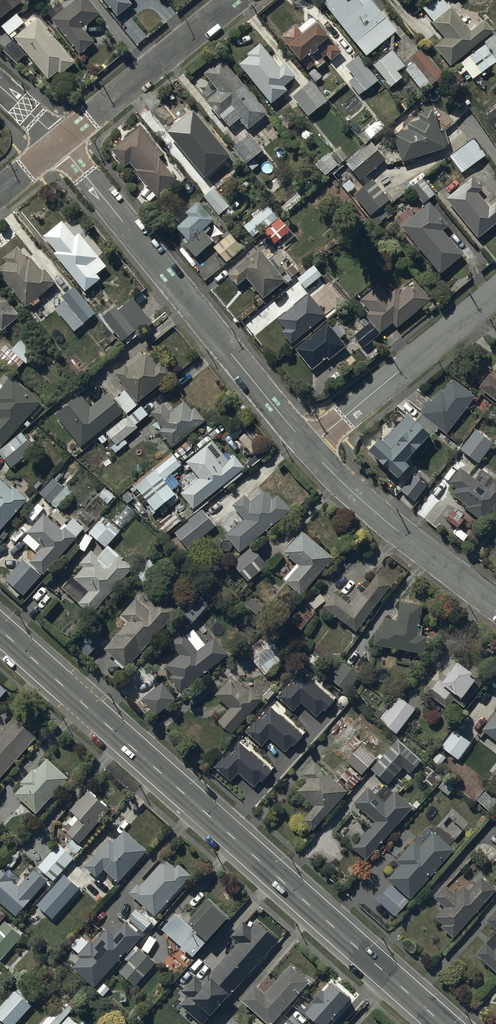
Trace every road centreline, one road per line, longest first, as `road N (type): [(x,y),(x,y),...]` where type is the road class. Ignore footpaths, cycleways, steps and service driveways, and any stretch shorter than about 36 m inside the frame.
road 1 (secondary): [(0,626),(444,1023)]
road 2 (residential): [(309,446),(59,143)]
road 3 (residential): [(495,606),(356,495),(309,446)]
road 4 (residential): [(309,446),(495,294)]
road 5 (residential): [(59,143),(235,0)]

